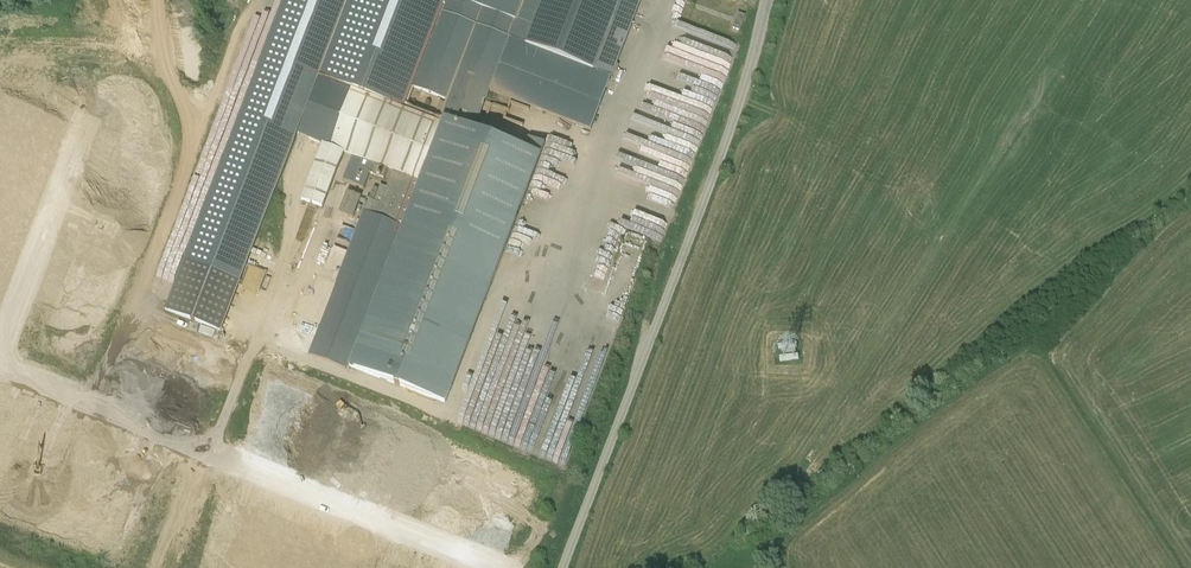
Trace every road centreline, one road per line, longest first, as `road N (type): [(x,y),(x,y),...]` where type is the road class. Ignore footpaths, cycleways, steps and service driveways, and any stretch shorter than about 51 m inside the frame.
road 1 (unclassified): [(562,567),(747,72),(765,0)]

